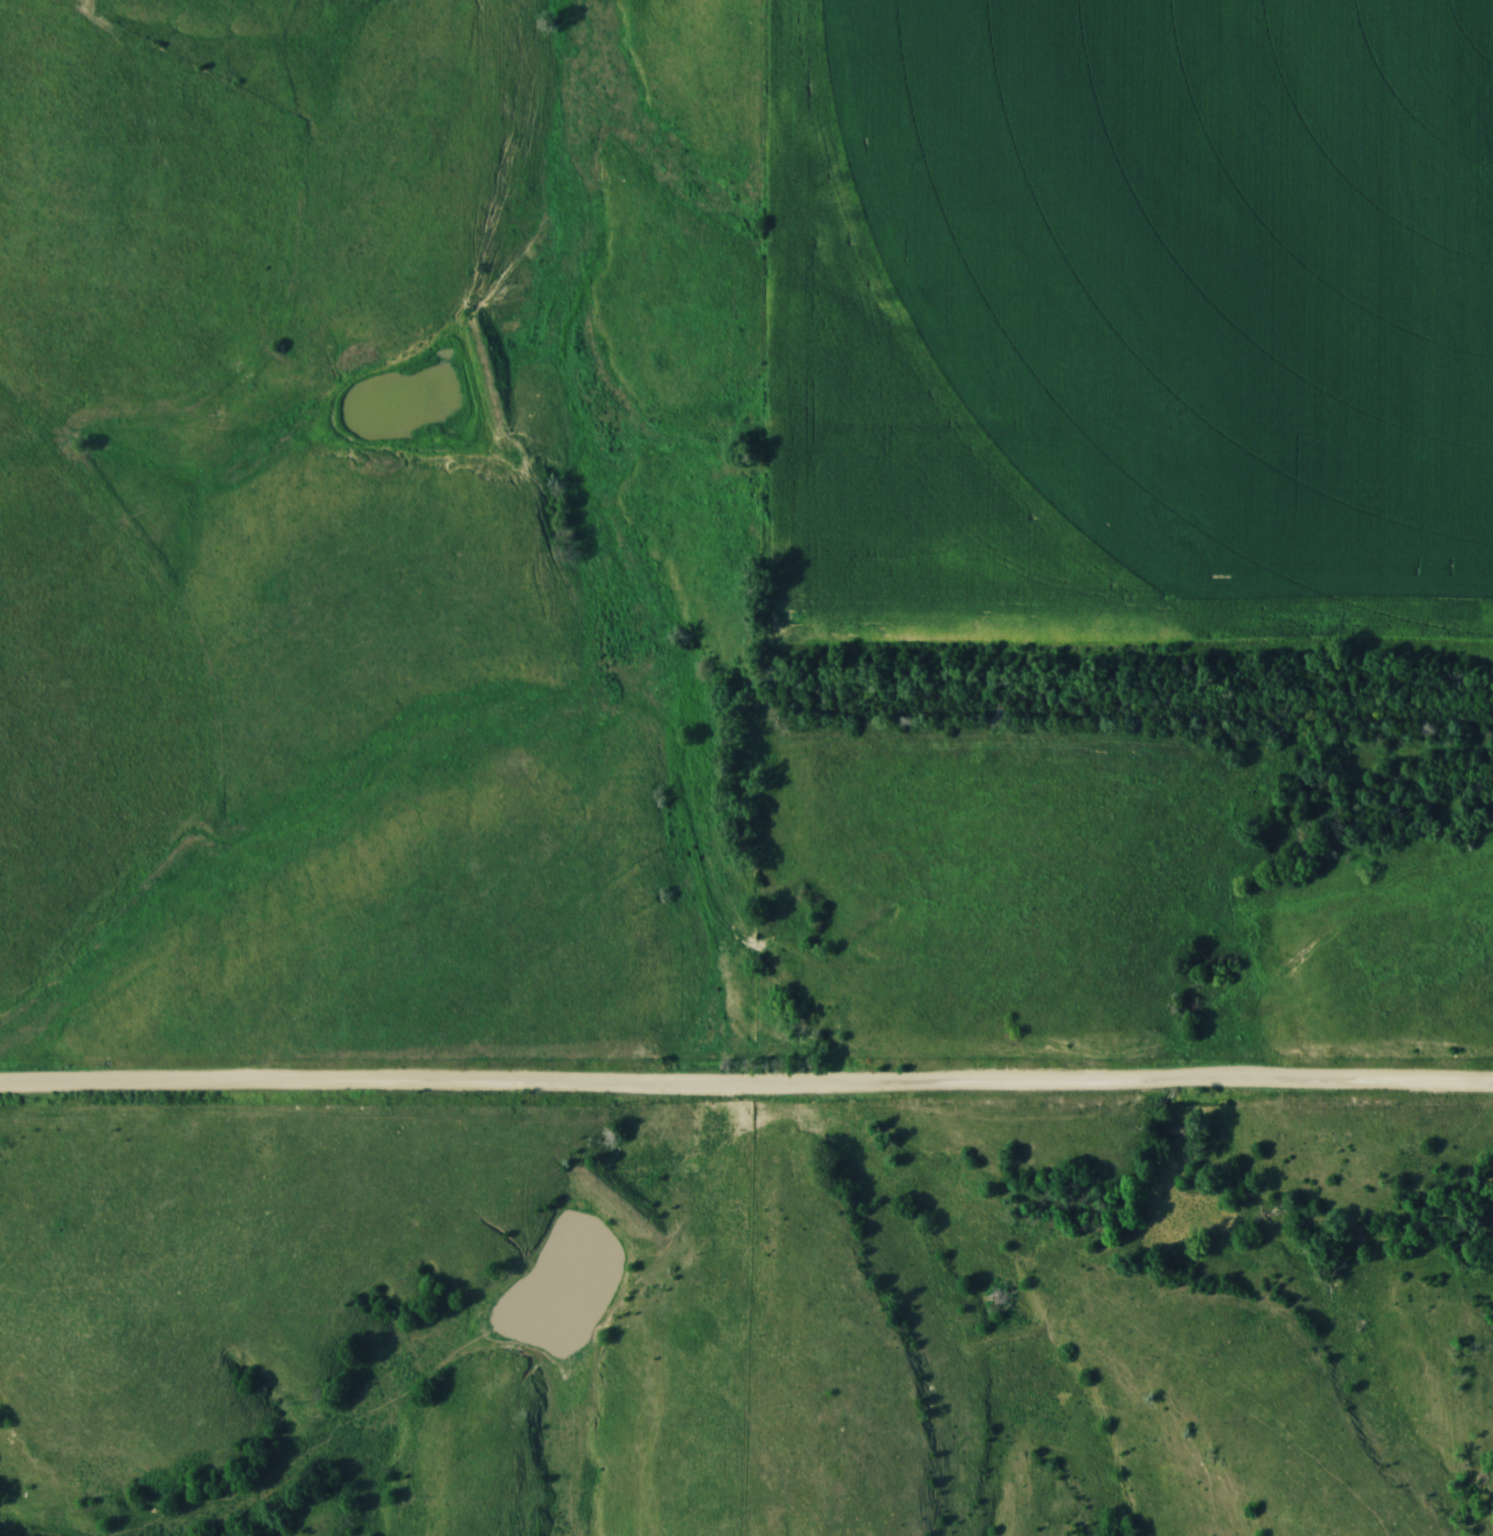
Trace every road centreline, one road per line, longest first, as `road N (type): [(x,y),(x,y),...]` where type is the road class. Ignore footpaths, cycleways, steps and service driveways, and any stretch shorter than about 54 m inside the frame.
road 1 (residential): [(1492,1088),(0,1091)]

